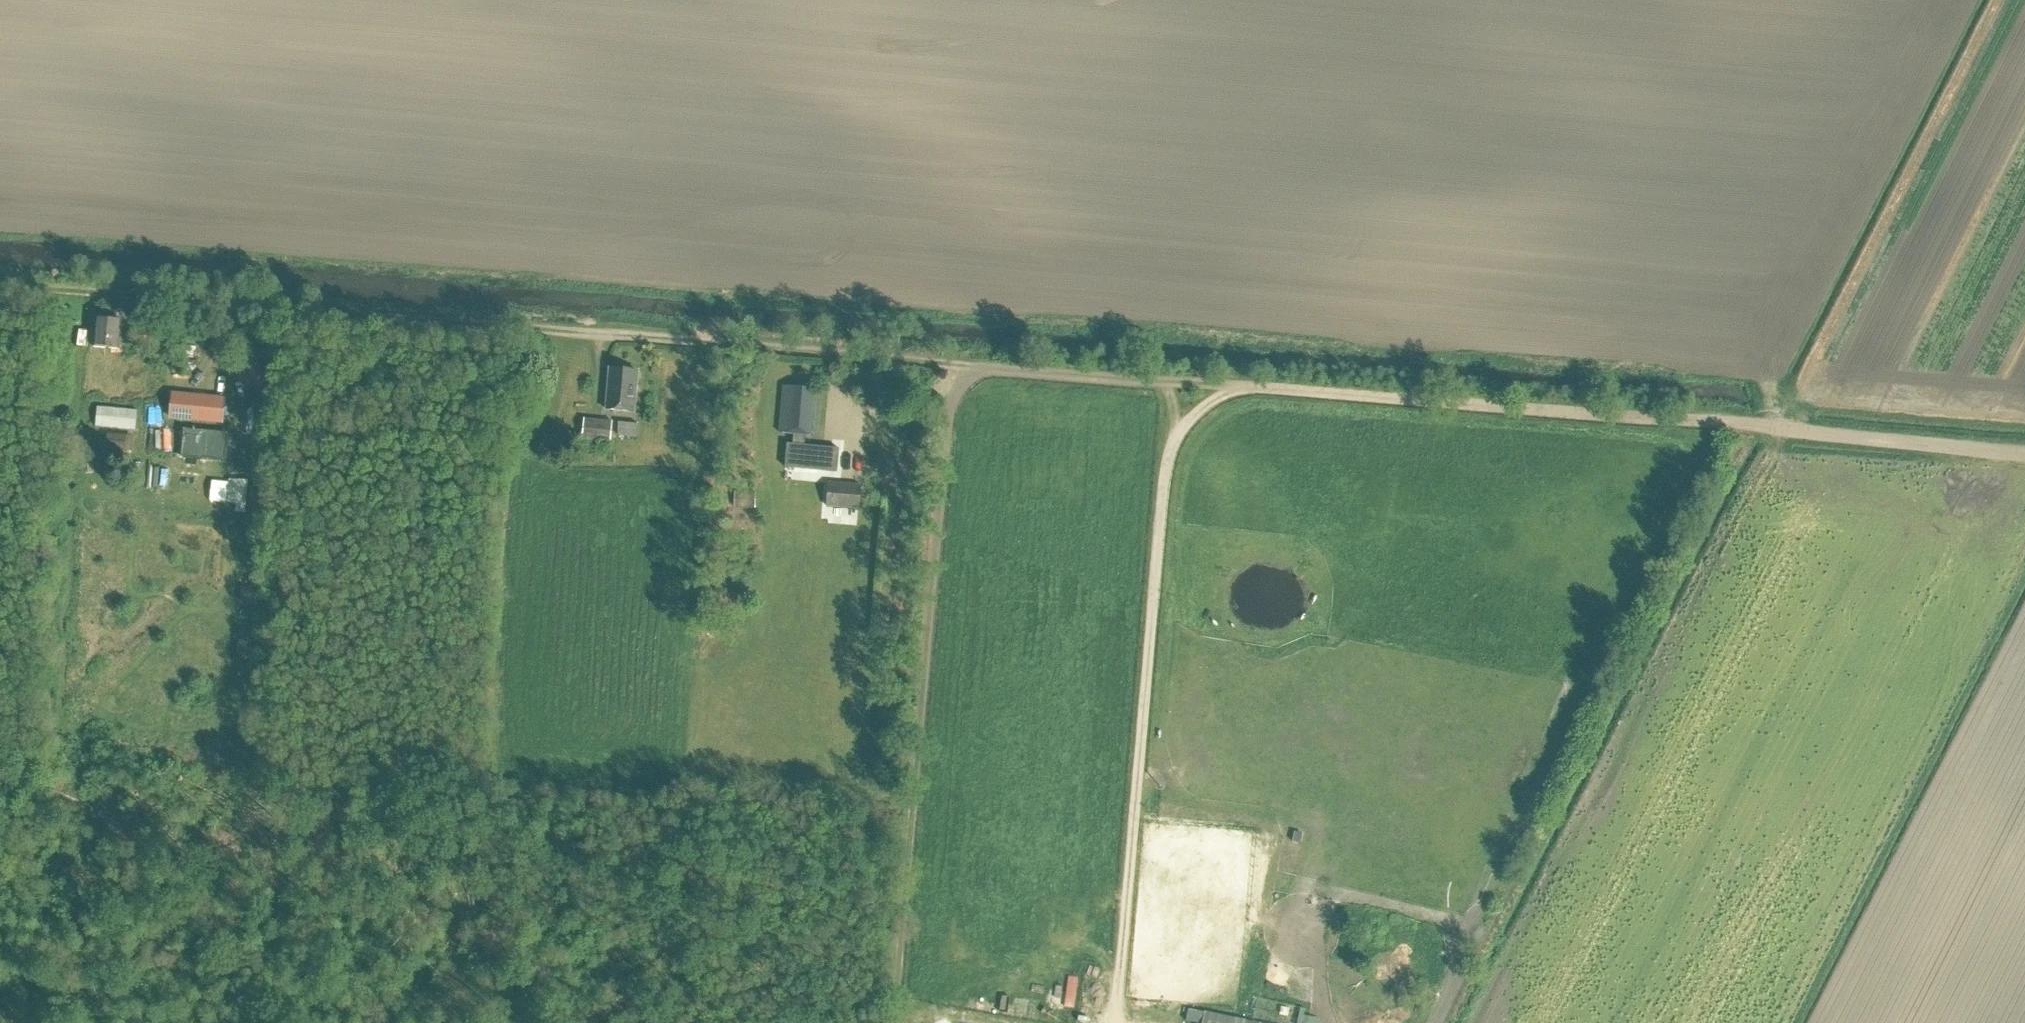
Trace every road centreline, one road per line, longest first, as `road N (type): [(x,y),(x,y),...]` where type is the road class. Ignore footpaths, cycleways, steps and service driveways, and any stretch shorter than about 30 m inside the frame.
road 1 (track): [(2024,451),(0,276)]
road 2 (track): [(1258,384),(1212,397),(1176,434),(1167,459),(1116,1022)]
road 3 (track): [(960,359),(902,1022)]

